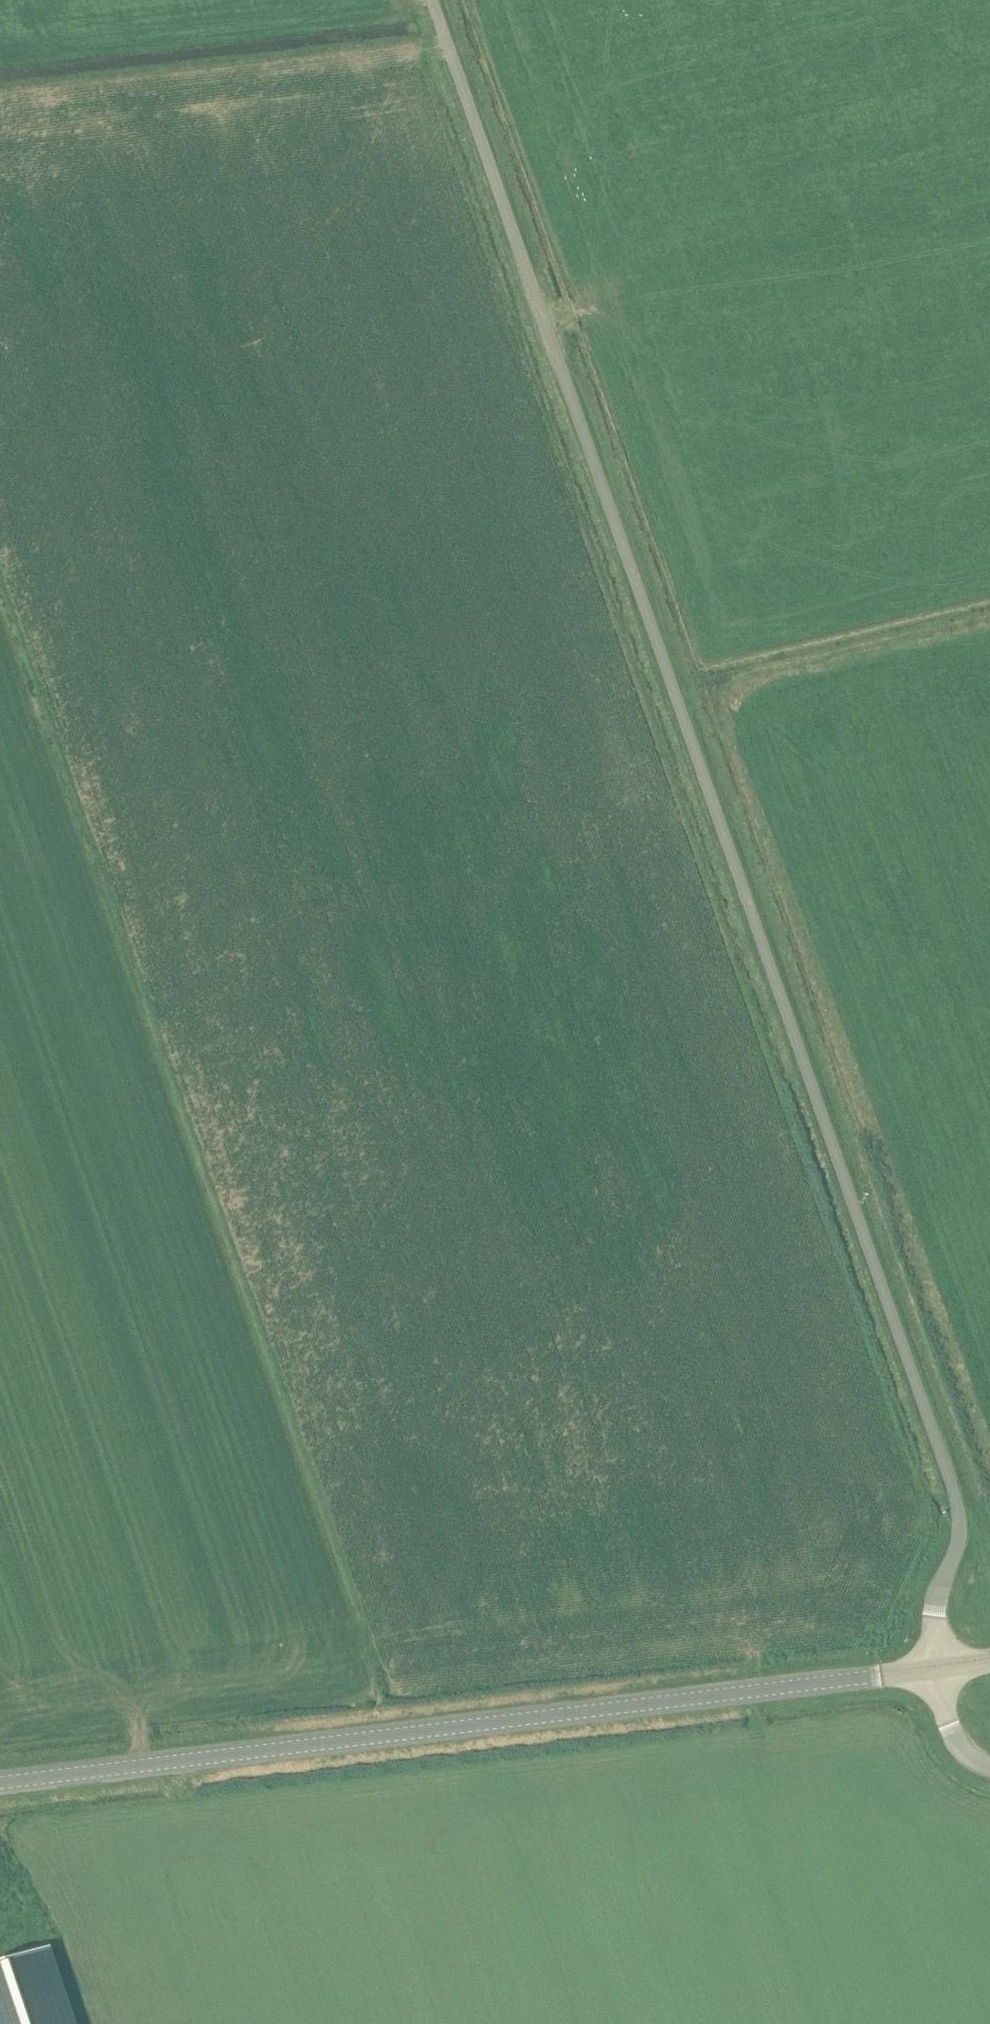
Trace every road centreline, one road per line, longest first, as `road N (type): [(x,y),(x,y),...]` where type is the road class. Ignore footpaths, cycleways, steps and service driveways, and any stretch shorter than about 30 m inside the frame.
road 1 (unclassified): [(936,1668),(937,1615),(966,1534),(424,0)]
road 2 (tertiary): [(0,1783),(936,1668)]
road 3 (unclassified): [(989,1769),(963,1752),(949,1729),(936,1668)]

